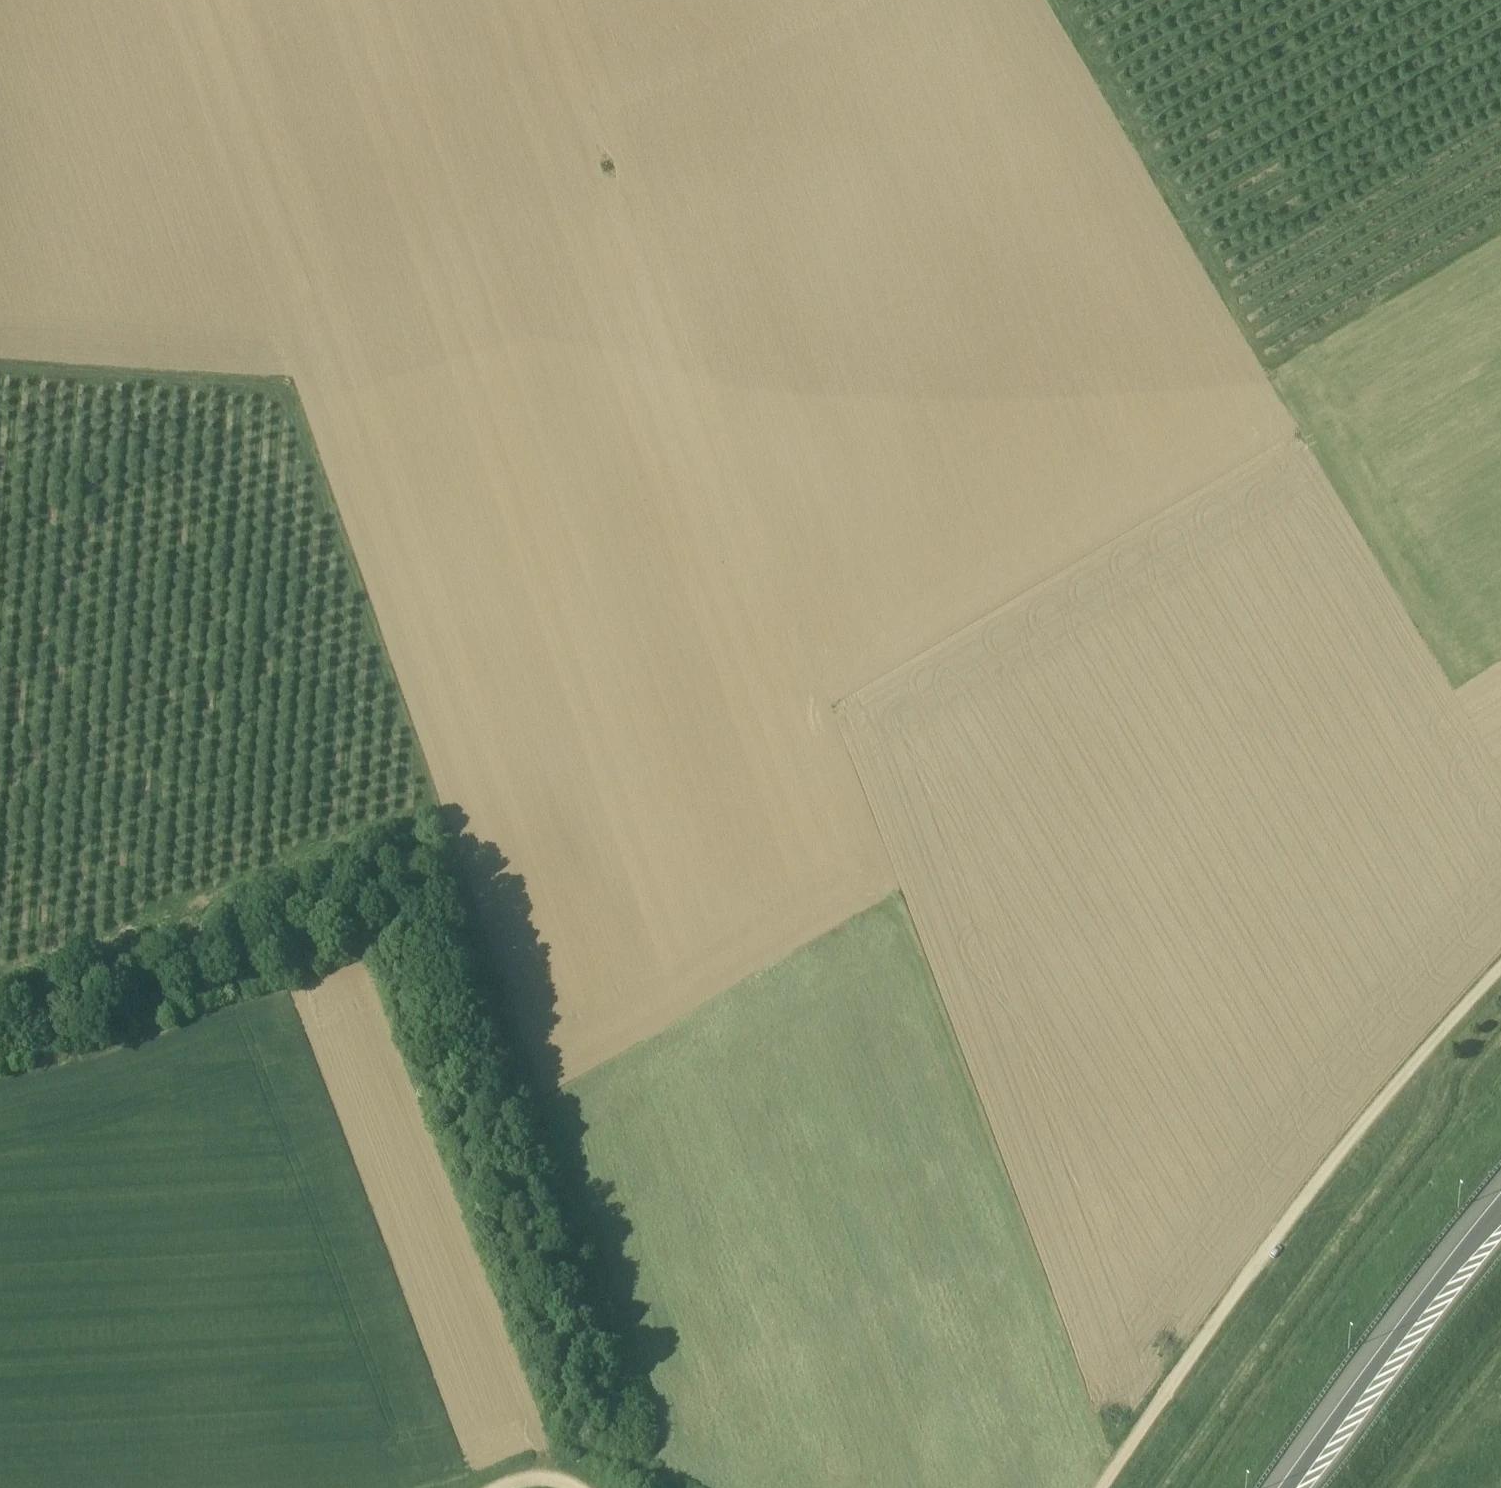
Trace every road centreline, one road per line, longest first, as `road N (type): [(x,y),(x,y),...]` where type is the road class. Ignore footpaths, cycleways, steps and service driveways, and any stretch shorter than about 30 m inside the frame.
road 1 (track): [(1500,968),(1293,1211),(1099,1487)]
road 2 (motorway): [(1500,1215),(1414,1317),(1289,1487)]

